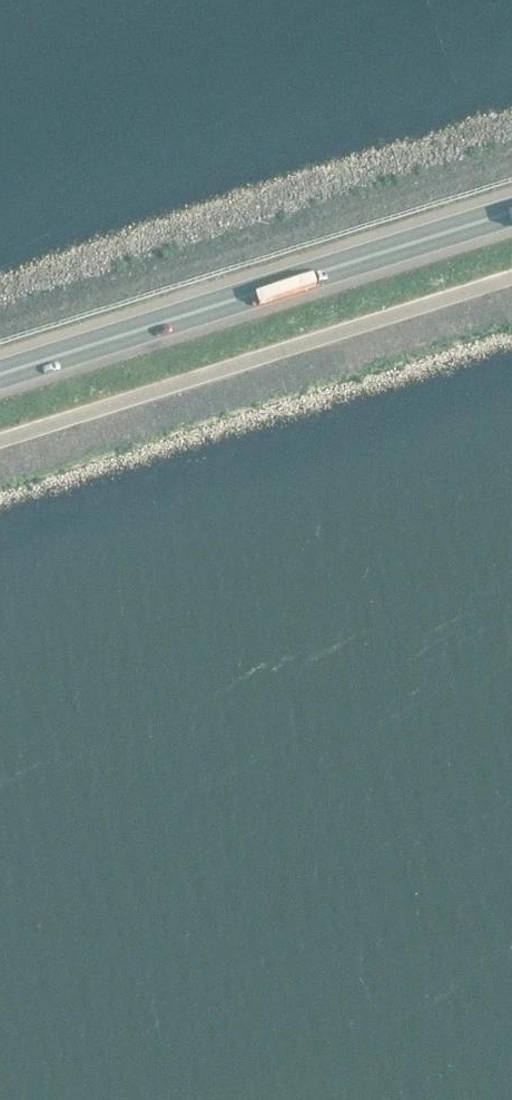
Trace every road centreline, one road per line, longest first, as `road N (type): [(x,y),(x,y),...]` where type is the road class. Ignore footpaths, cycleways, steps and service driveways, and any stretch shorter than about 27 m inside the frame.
road 1 (trunk): [(0,390),(511,227)]

